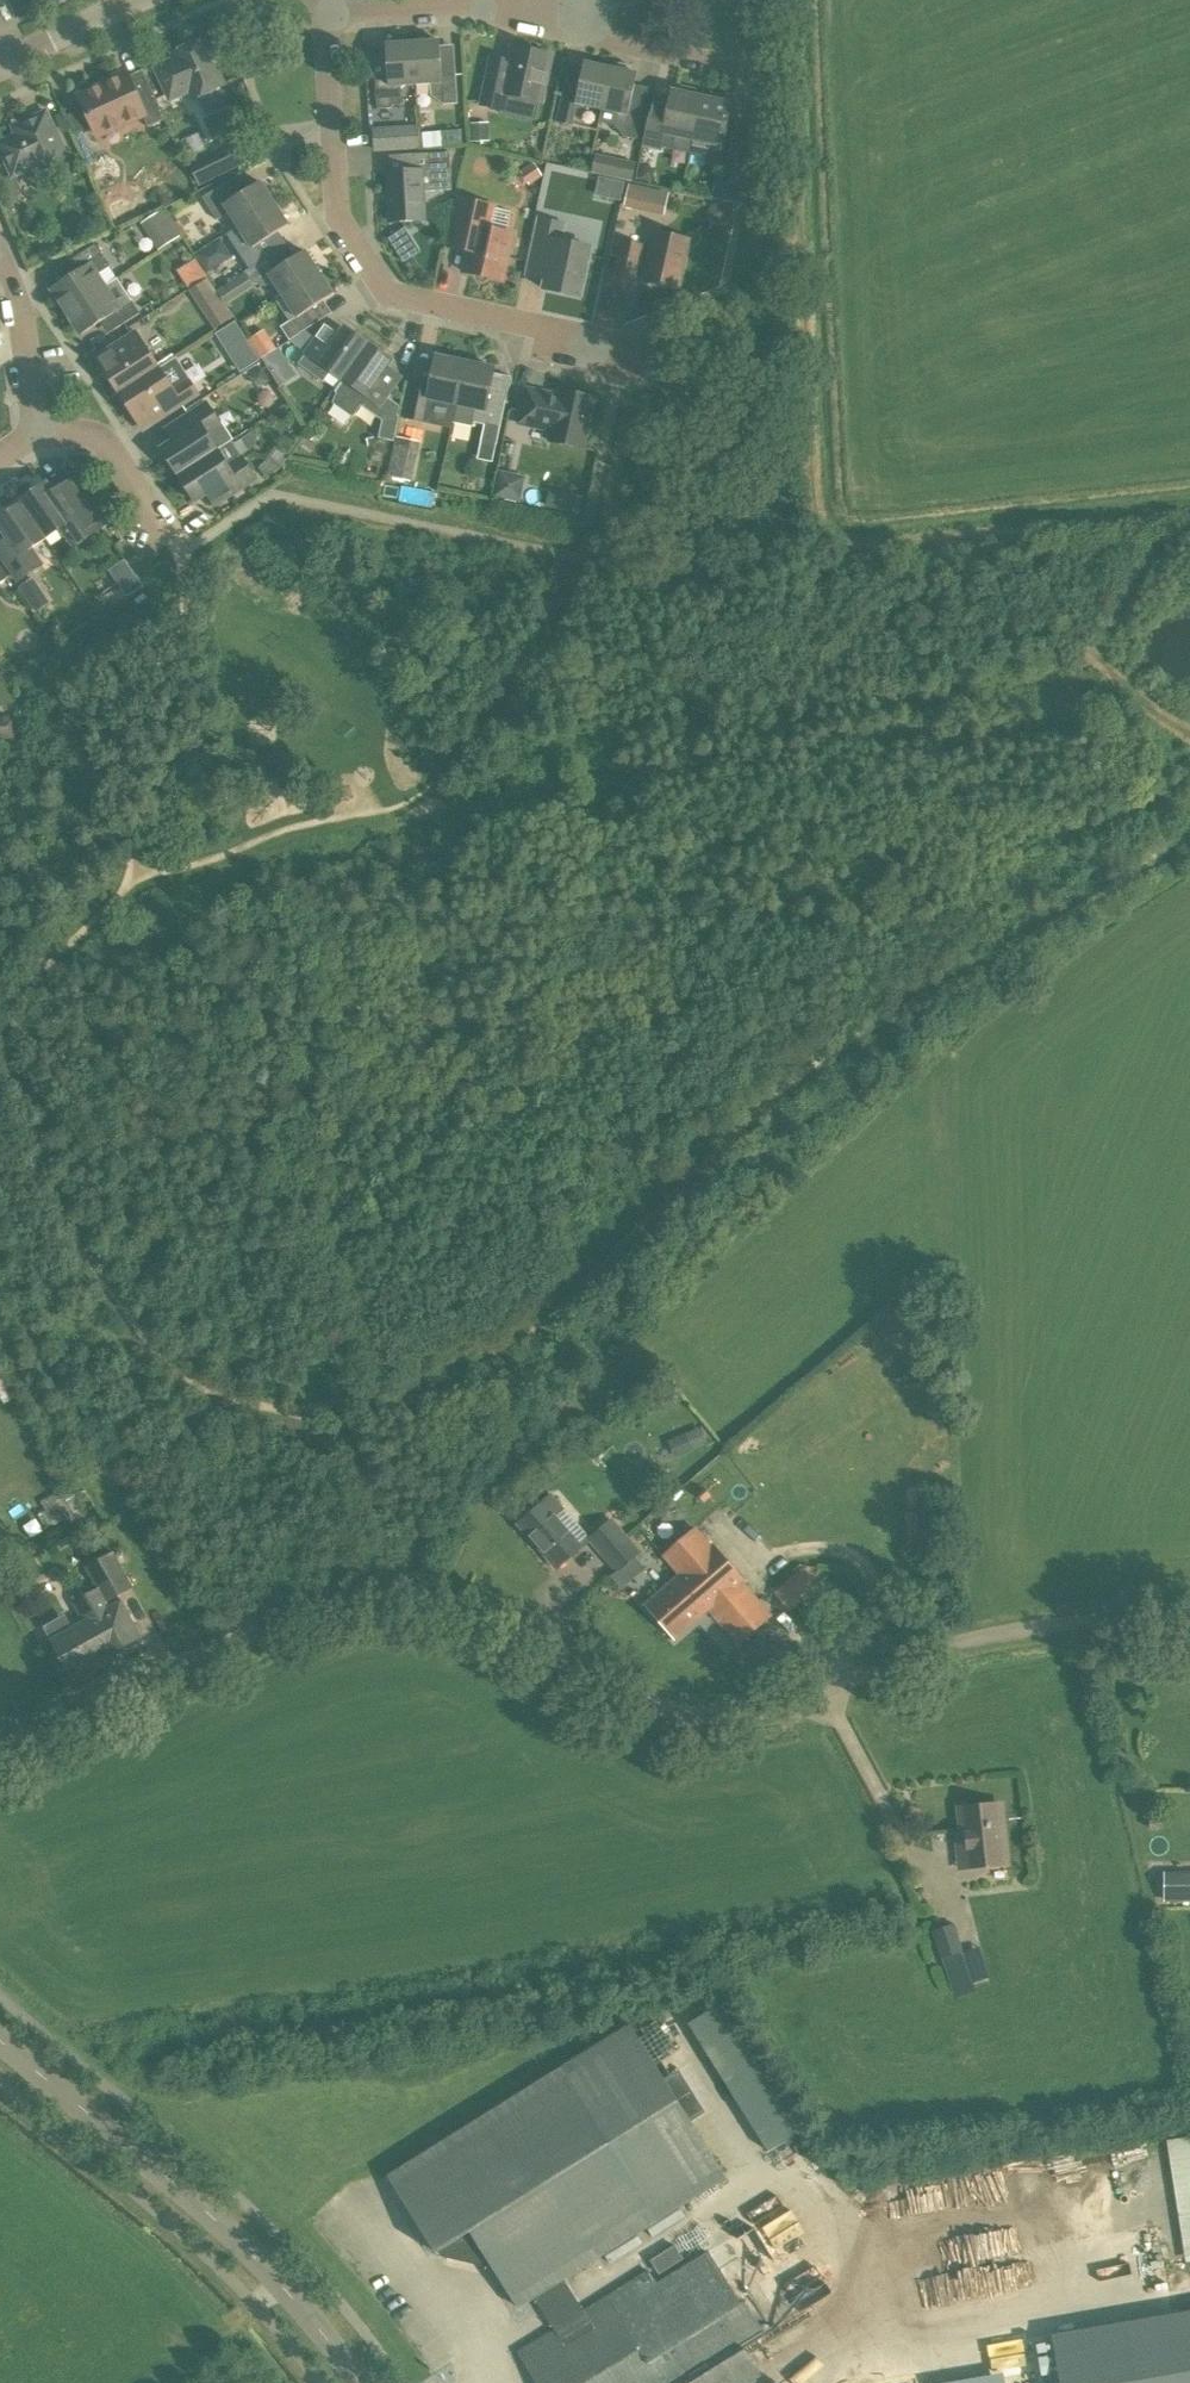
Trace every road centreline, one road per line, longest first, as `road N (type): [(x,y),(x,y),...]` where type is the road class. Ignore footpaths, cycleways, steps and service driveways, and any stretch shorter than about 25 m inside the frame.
road 1 (unclassified): [(1189,1615),(1031,1621),(732,1706),(699,1706),(624,1686),(479,1609),(417,1597),(357,1597),(318,1605),(163,1667),(0,1755)]
road 2 (residential): [(667,352),(395,301),(341,224),(331,8)]
road 3 (tertiary): [(363,2382),(221,2223),(0,2032)]
road 4 (residential): [(331,8),(358,15),(565,1)]
road 5 (residential): [(565,1),(591,36),(764,69)]
road 6 (residential): [(166,531),(111,446),(76,433),(37,435)]
road 7 (residential): [(37,435),(7,268)]
road 8 (residential): [(4,62),(139,0)]

